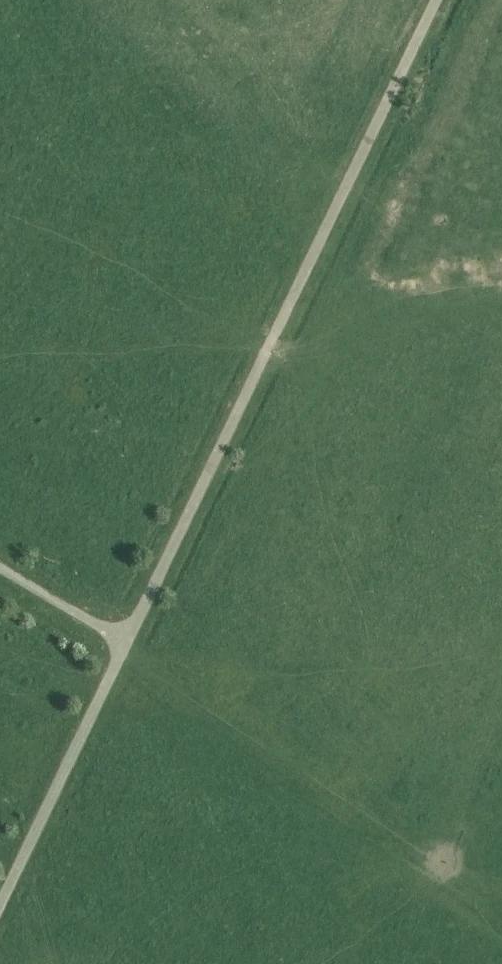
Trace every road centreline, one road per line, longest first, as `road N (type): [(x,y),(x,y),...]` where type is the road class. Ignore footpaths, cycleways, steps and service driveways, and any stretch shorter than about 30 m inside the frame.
road 1 (unclassified): [(126,642),(0,906)]
road 2 (unclassified): [(126,642),(0,566)]

